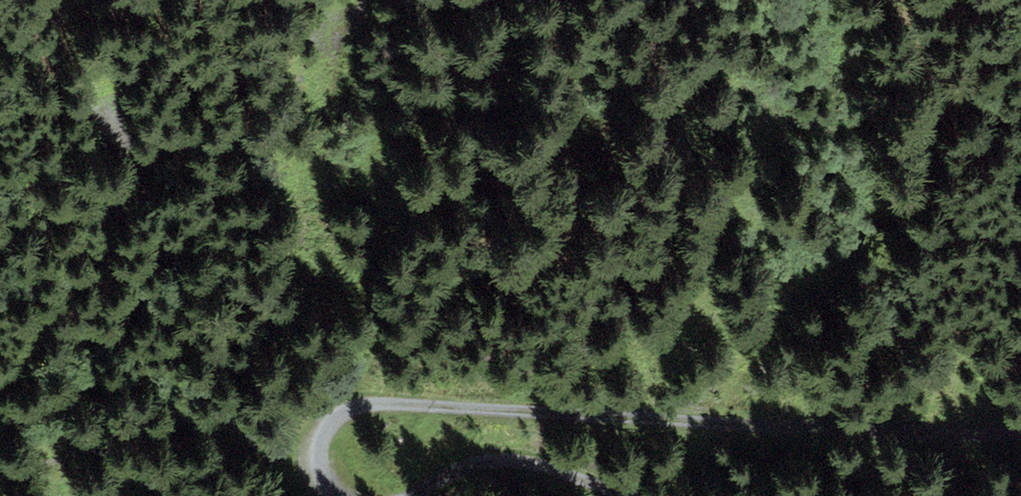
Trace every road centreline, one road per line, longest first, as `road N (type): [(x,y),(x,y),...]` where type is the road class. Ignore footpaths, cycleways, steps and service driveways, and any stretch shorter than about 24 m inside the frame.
road 1 (track): [(1020,428),(826,431),(393,404),(351,409),(323,434),(312,468),(340,495)]
road 2 (track): [(409,495),(485,461),(522,462),(618,495)]

